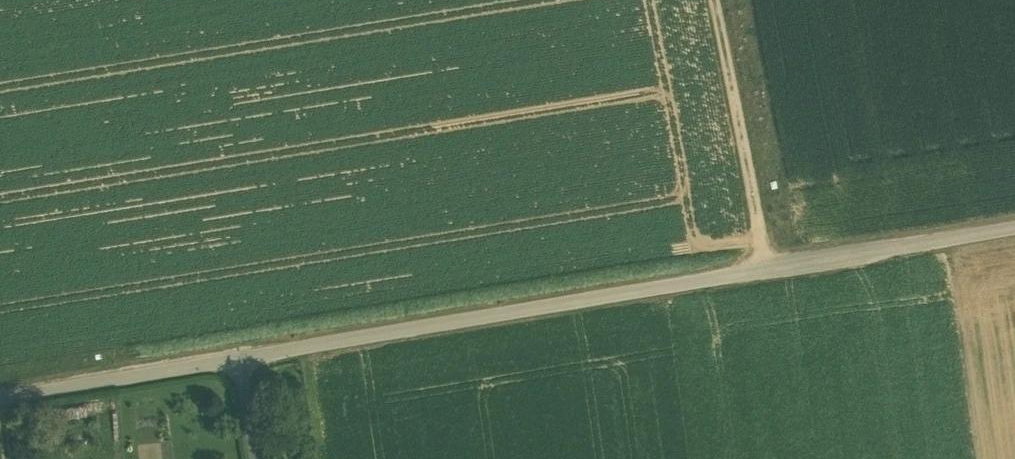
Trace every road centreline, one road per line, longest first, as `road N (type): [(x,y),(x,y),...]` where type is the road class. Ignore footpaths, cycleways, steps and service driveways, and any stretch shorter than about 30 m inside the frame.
road 1 (tertiary): [(233,357),(1014,227)]
road 2 (track): [(714,0),(768,267)]
road 3 (tertiary): [(0,397),(233,357)]

